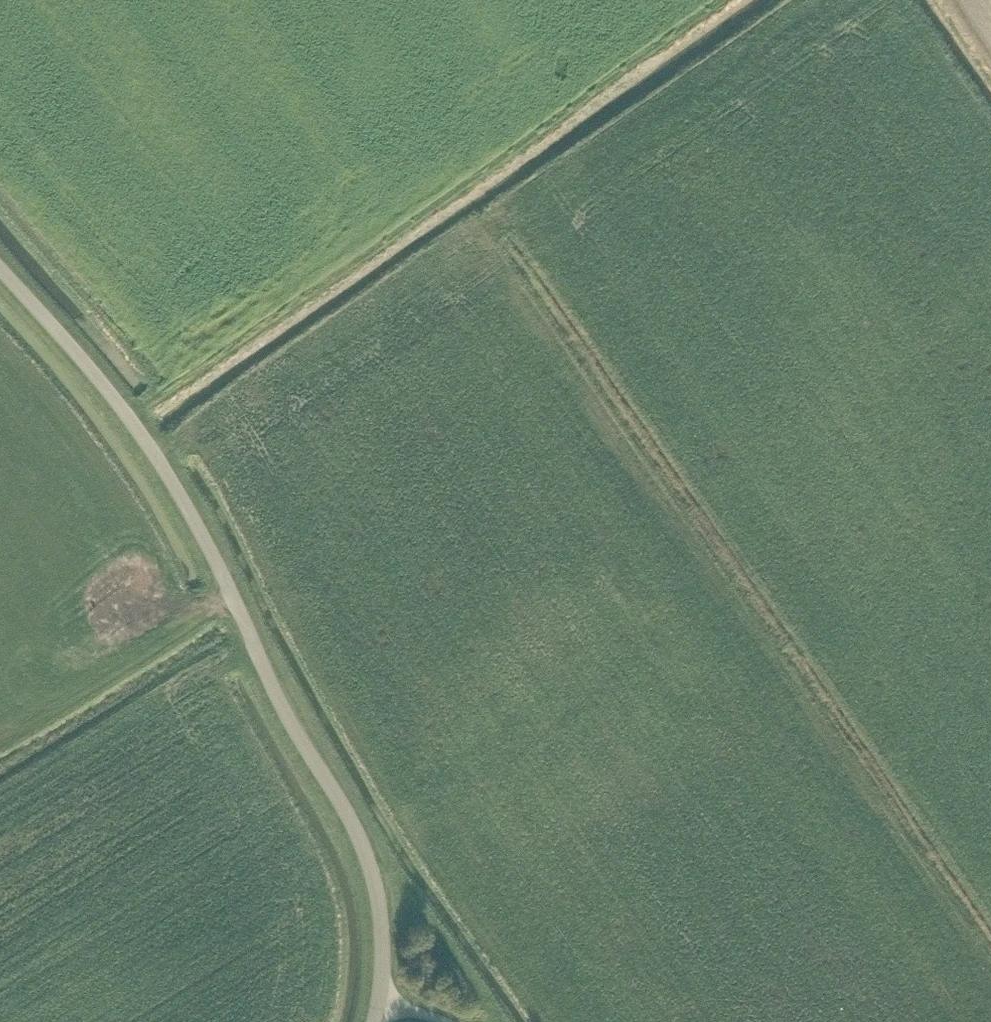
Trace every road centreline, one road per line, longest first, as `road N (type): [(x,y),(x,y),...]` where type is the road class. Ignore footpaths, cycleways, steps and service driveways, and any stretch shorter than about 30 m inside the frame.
road 1 (unclassified): [(375,1021),(384,932),(363,843),(276,696),(203,534),(156,454),(0,267)]

